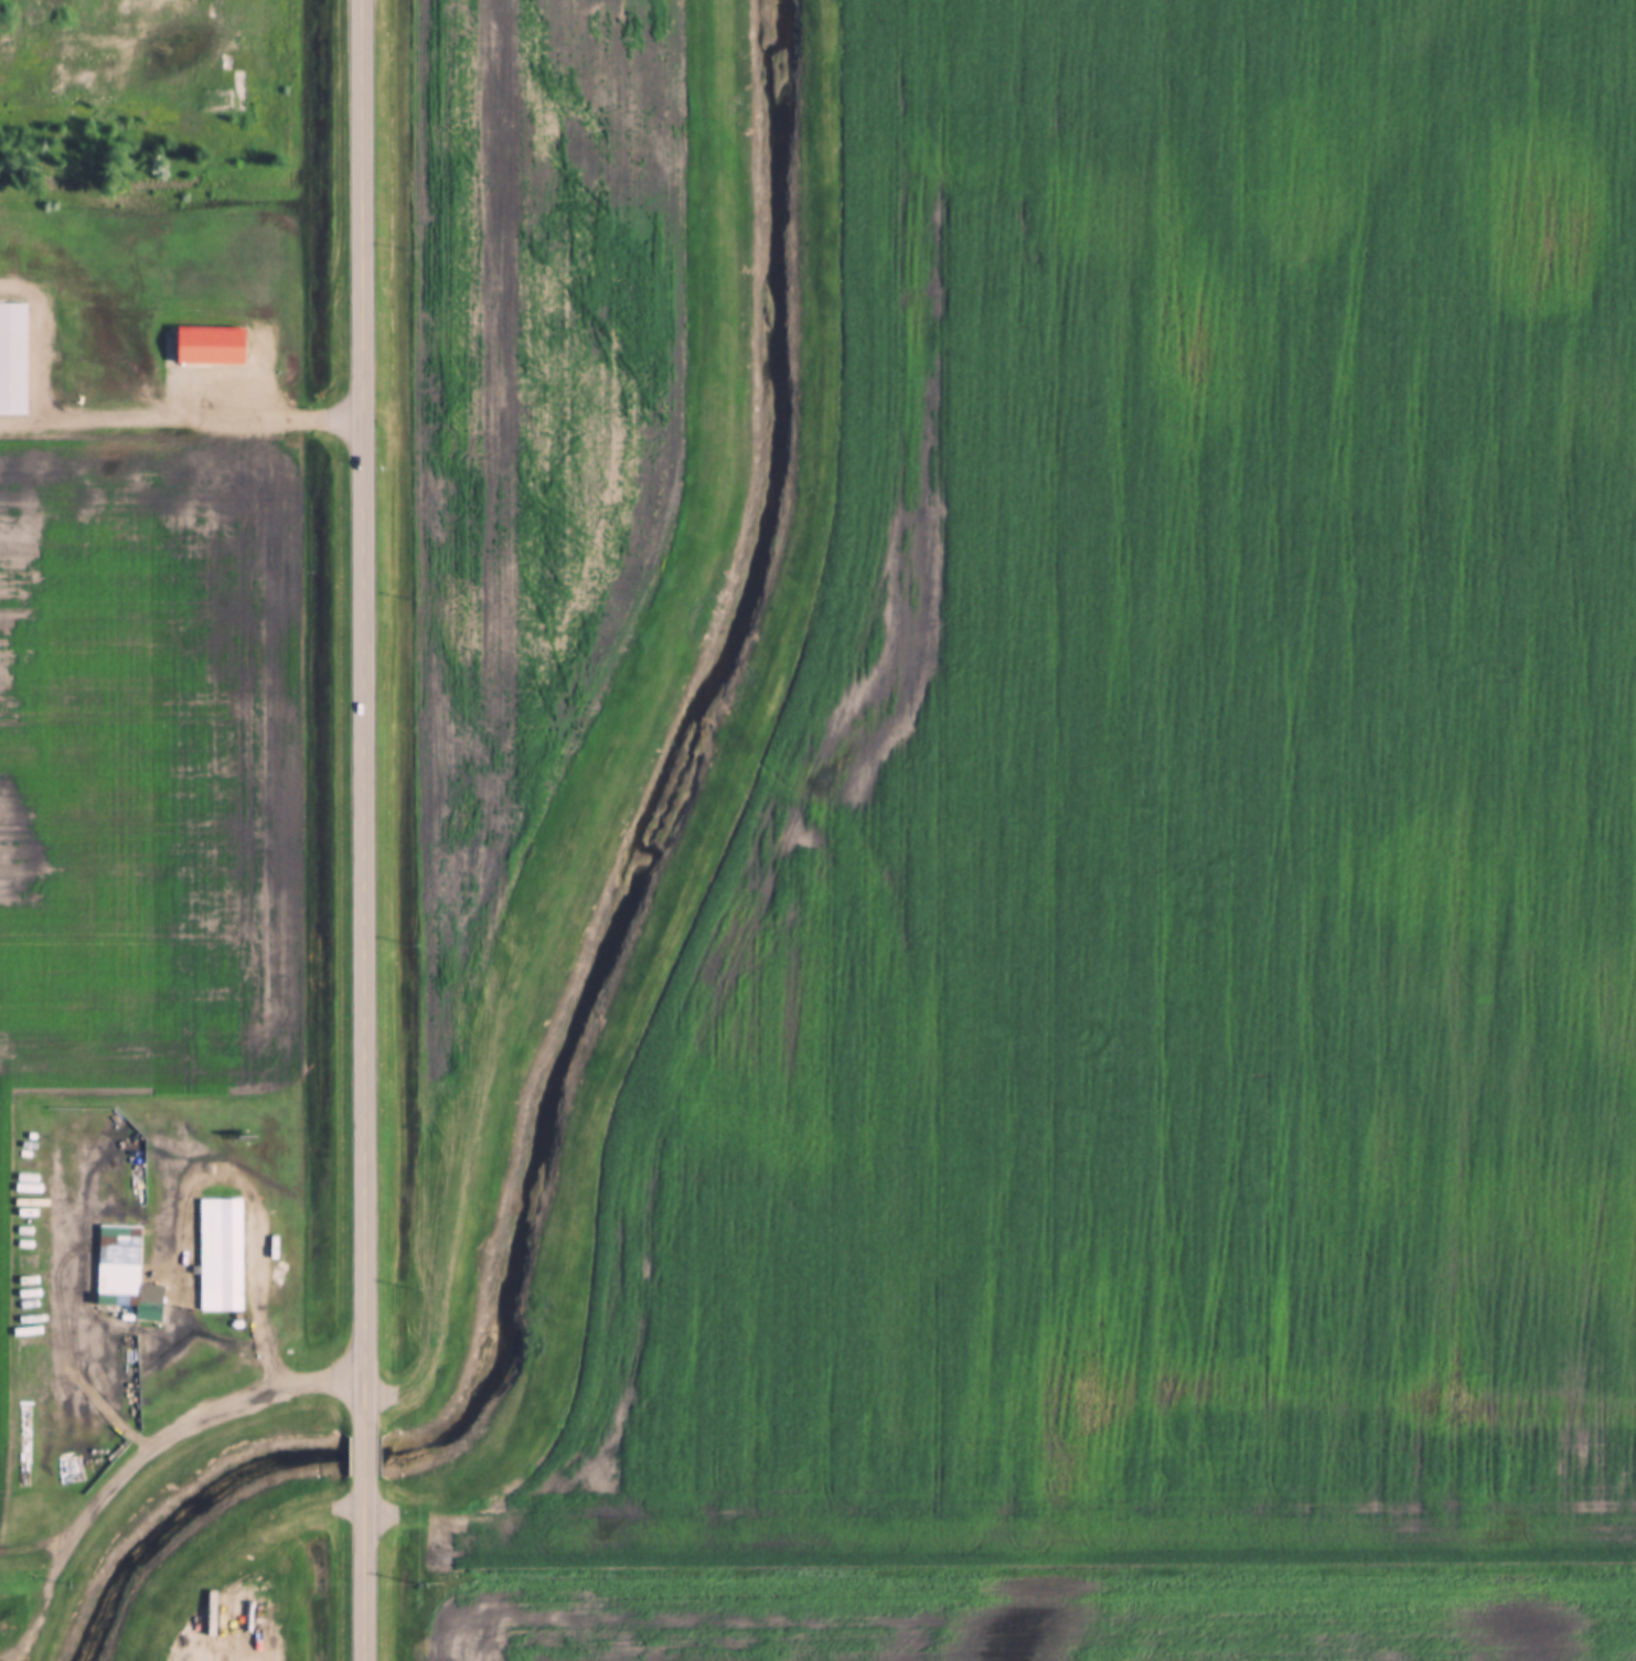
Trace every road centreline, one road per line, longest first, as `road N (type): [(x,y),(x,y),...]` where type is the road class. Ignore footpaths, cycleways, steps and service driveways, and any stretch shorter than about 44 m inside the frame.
road 1 (tertiary): [(371,1438),(354,0)]
road 2 (tertiary): [(370,1660),(371,1478)]

